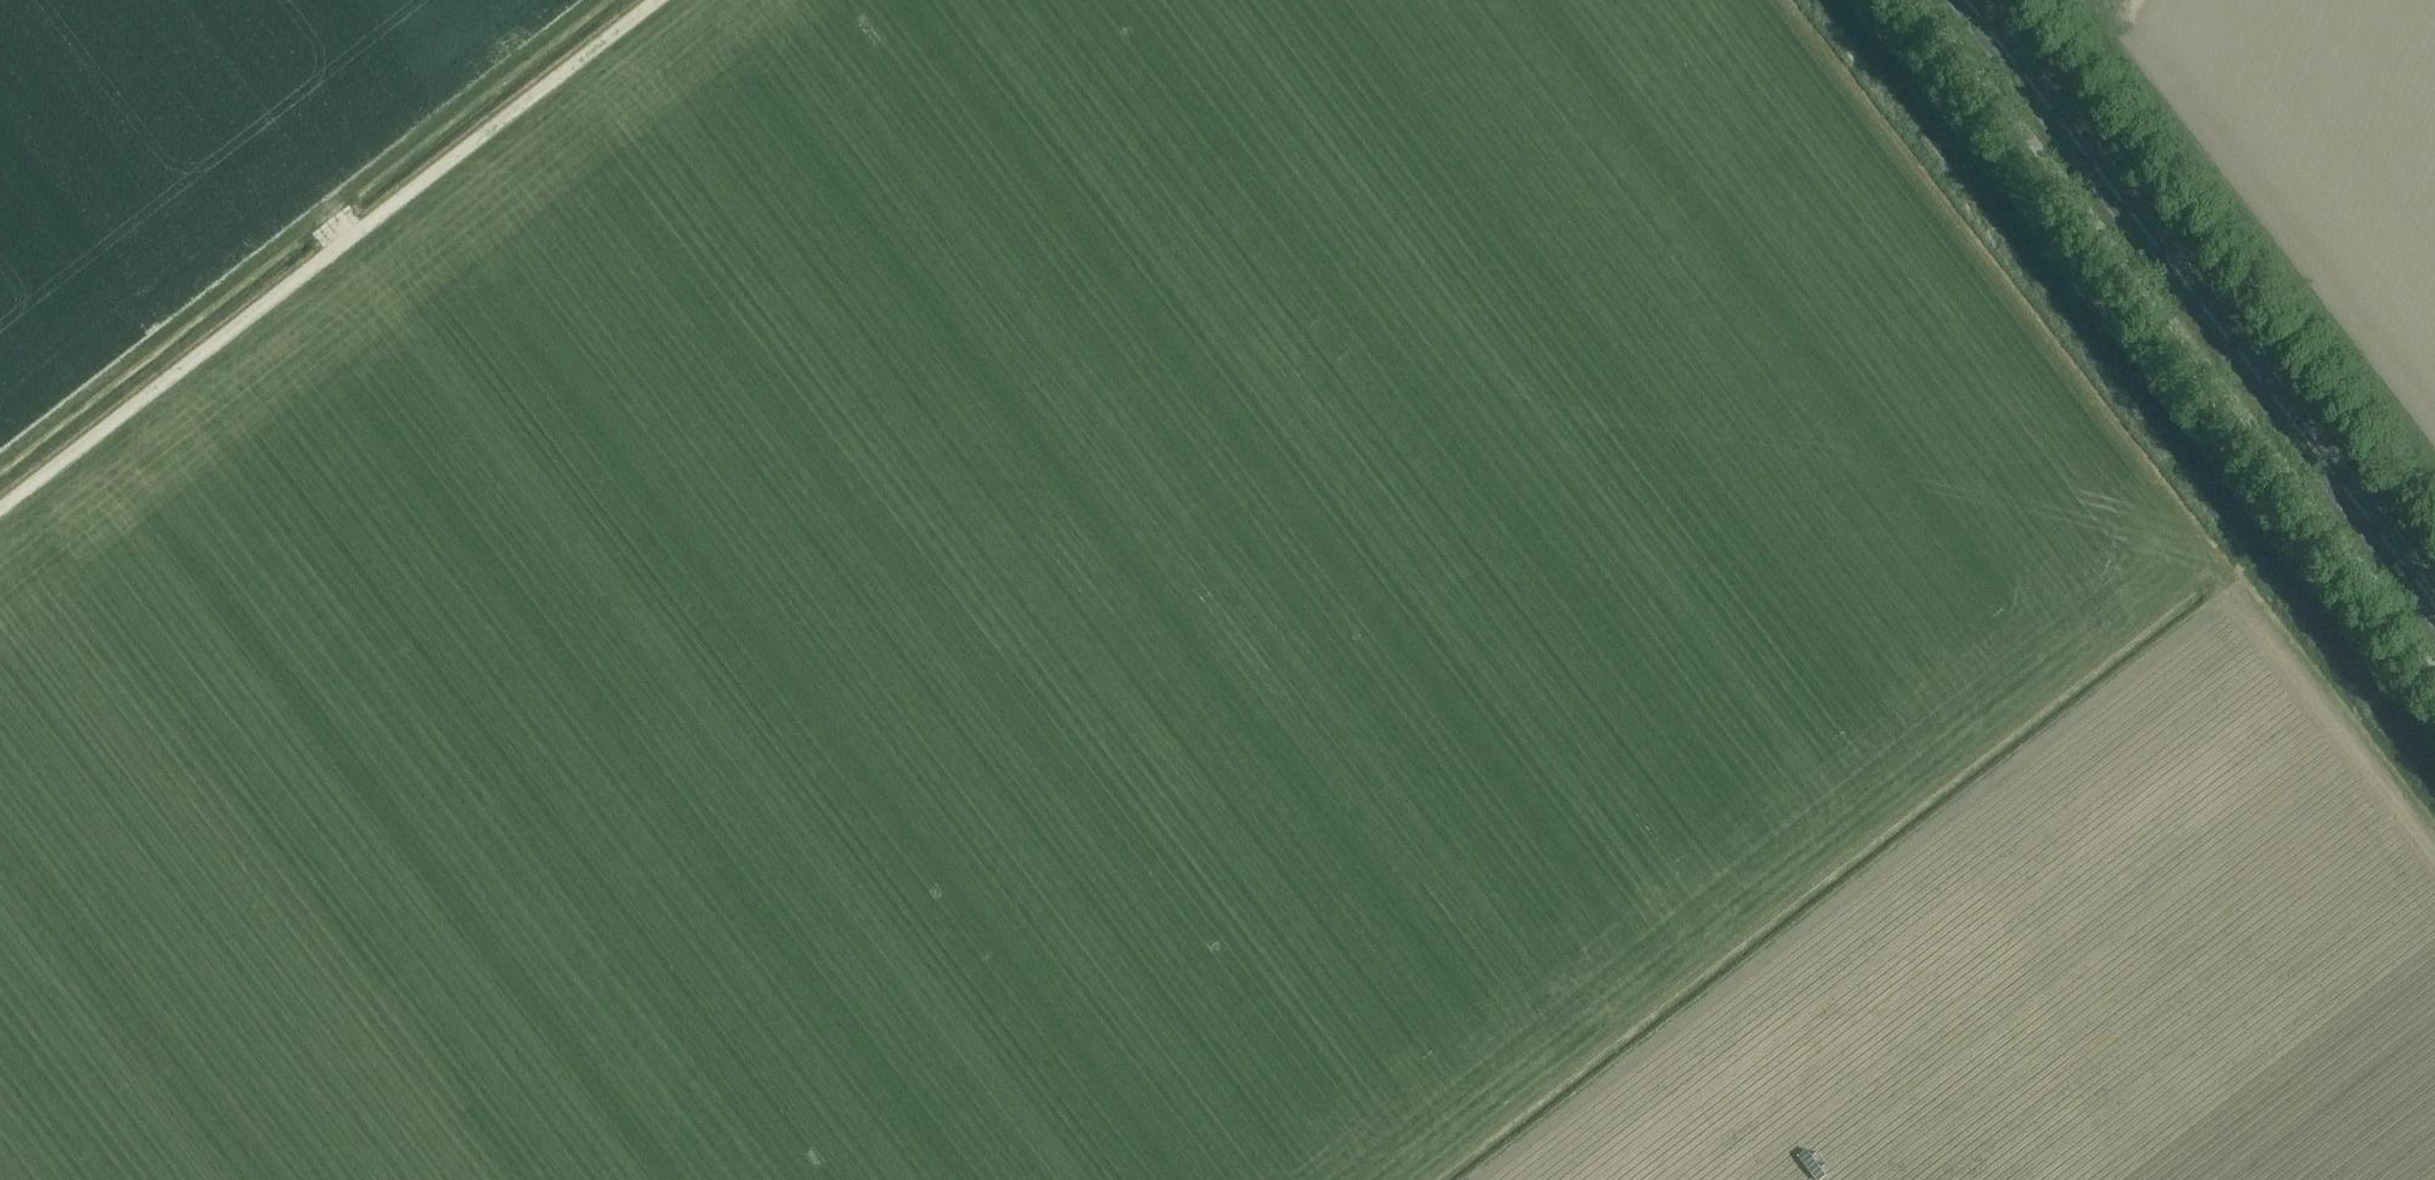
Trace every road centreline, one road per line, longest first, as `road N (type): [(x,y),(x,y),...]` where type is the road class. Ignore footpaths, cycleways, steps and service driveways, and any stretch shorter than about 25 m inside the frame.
road 1 (secondary): [(2434,569),(2305,398),(1965,0)]

